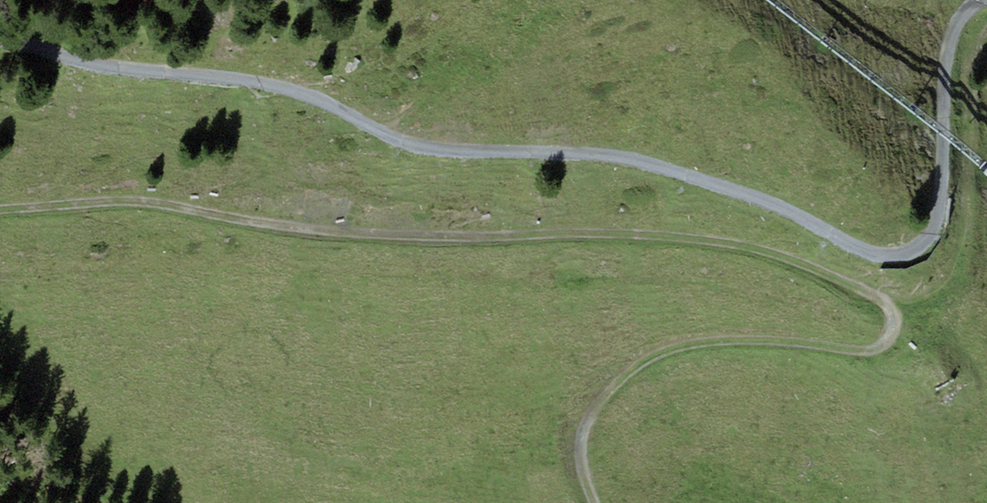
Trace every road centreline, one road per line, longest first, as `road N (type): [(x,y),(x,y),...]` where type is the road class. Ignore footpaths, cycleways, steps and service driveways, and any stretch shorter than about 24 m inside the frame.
road 1 (track): [(588,502),(573,455),(576,432),(606,392),(648,359),(735,341),(857,351),(881,346),(884,317),(816,272),(717,244),(611,234),(470,244),(352,238),(142,205),(0,214)]
road 2 (track): [(0,50),(250,83),(331,107),(410,152),(585,156),(663,170),(774,209),(874,259),(912,250),(931,205),(948,44),(977,0)]

